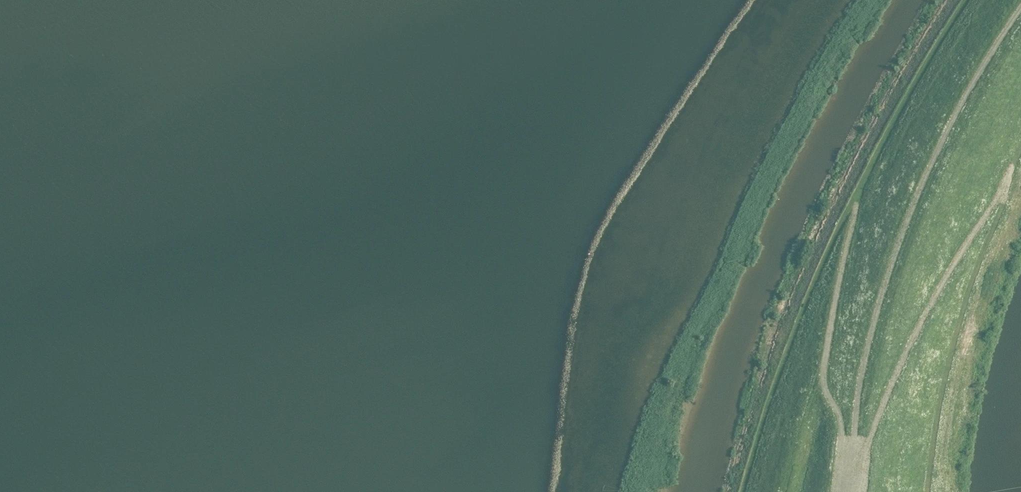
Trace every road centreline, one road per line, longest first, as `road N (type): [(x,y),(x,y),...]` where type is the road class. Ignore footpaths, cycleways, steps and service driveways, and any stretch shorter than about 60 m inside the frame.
road 1 (track): [(851,491),(865,364),(904,231),(957,110),(1020,12)]
road 2 (track): [(1013,164),(904,362),(853,491)]
road 3 (track): [(849,491),(840,421),(825,376),(856,204)]

